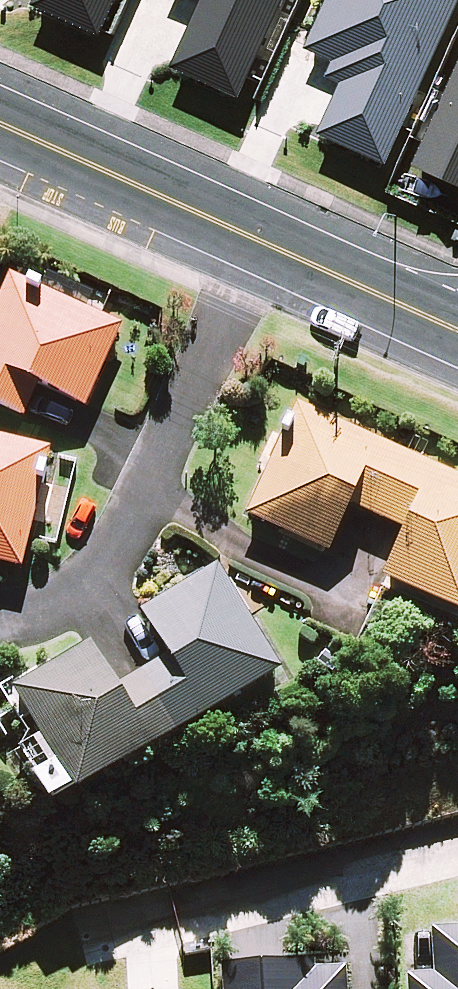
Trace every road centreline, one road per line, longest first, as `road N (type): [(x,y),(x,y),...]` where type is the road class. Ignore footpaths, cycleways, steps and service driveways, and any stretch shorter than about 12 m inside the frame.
road 1 (residential): [(0,623),(41,619),(89,592),(117,554),(260,242)]
road 2 (residential): [(149,914),(457,842)]
road 3 (tertiary): [(0,127),(260,242)]
road 4 (tertiary): [(260,242),(457,330)]

